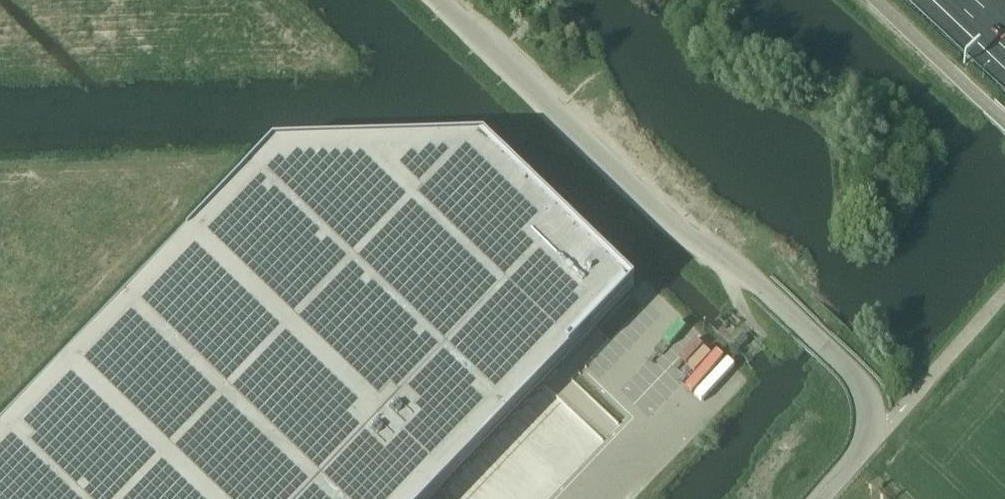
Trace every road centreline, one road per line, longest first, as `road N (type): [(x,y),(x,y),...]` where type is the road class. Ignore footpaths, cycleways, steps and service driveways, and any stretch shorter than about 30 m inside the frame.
road 1 (unclassified): [(820,498),(870,441),(875,415),(863,388),(760,286),(665,219),(439,0)]

